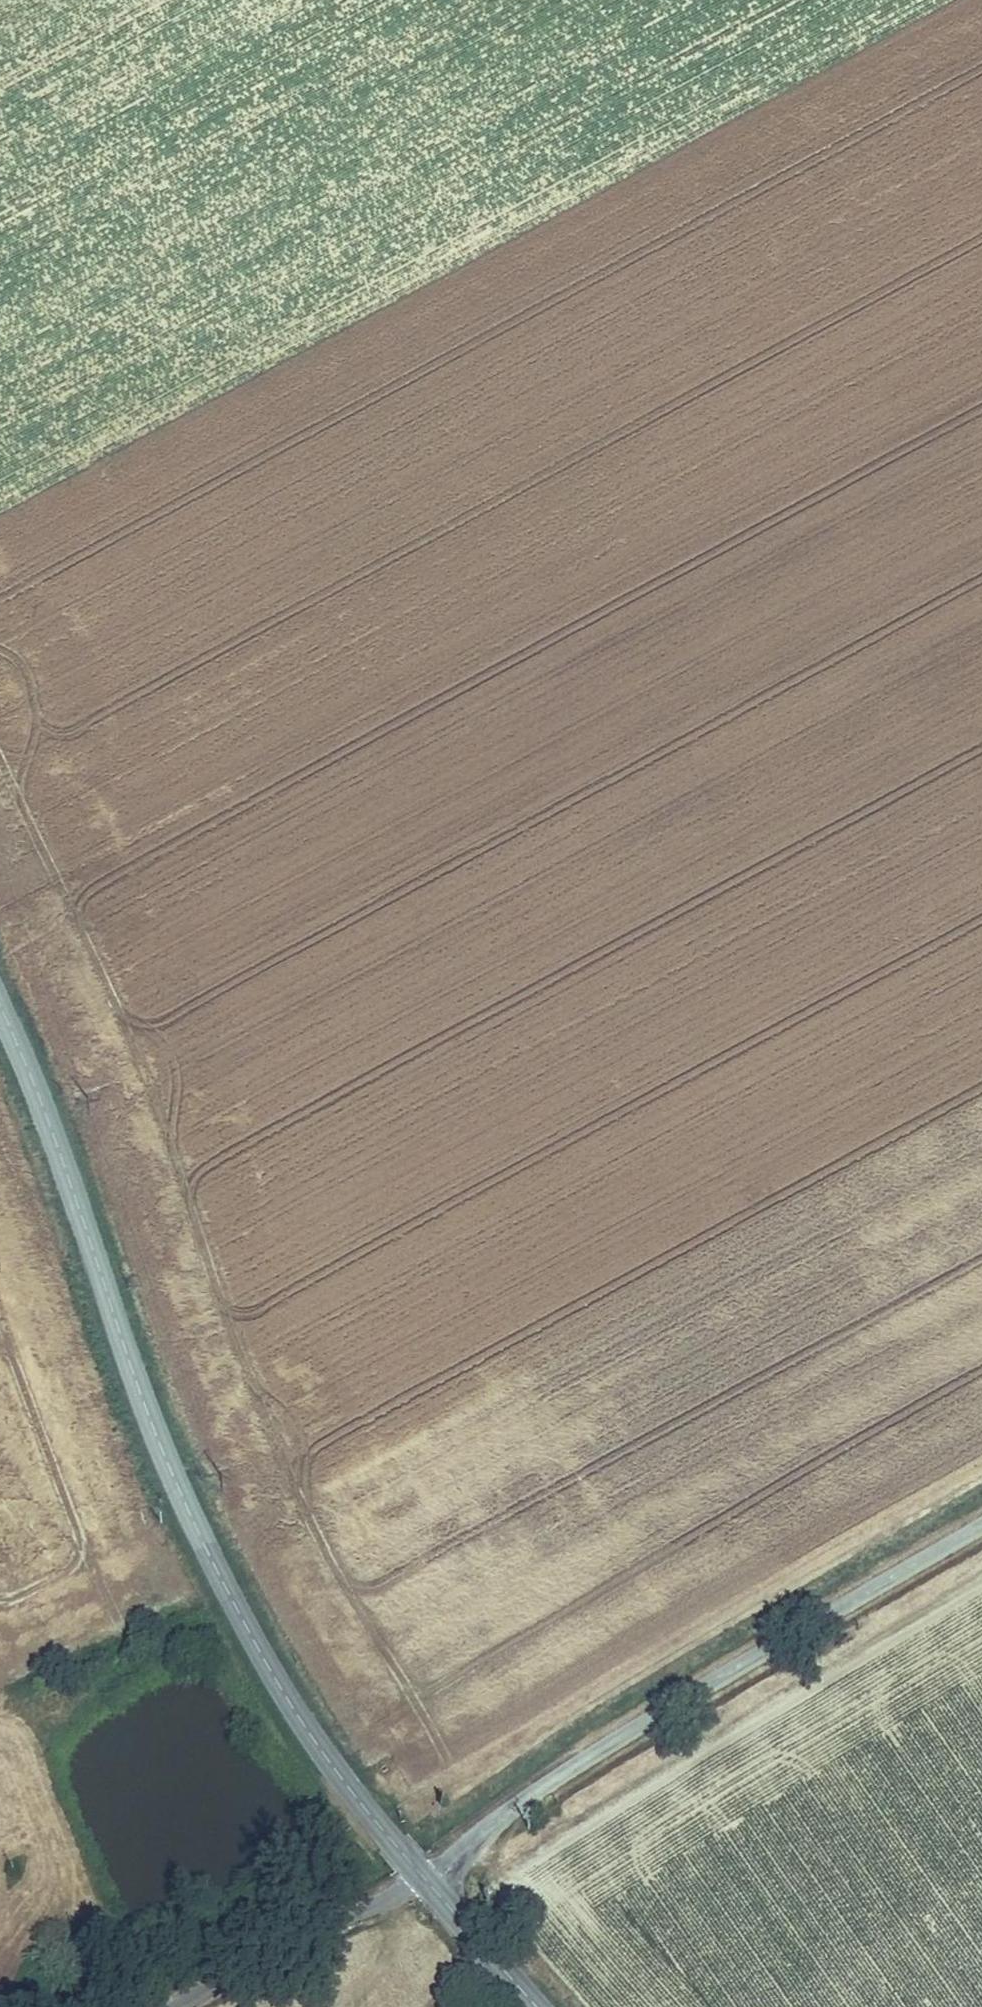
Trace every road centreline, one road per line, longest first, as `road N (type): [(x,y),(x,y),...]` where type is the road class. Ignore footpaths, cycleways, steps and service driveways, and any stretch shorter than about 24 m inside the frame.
road 1 (tertiary): [(0,997),(56,1134),(139,1393),(203,1540),(296,1709),(423,1875)]
road 2 (residential): [(423,1875),(557,1776),(981,1522)]
road 3 (residential): [(167,2006),(423,1875)]
road 4 (tertiary): [(423,1875),(540,2006)]

